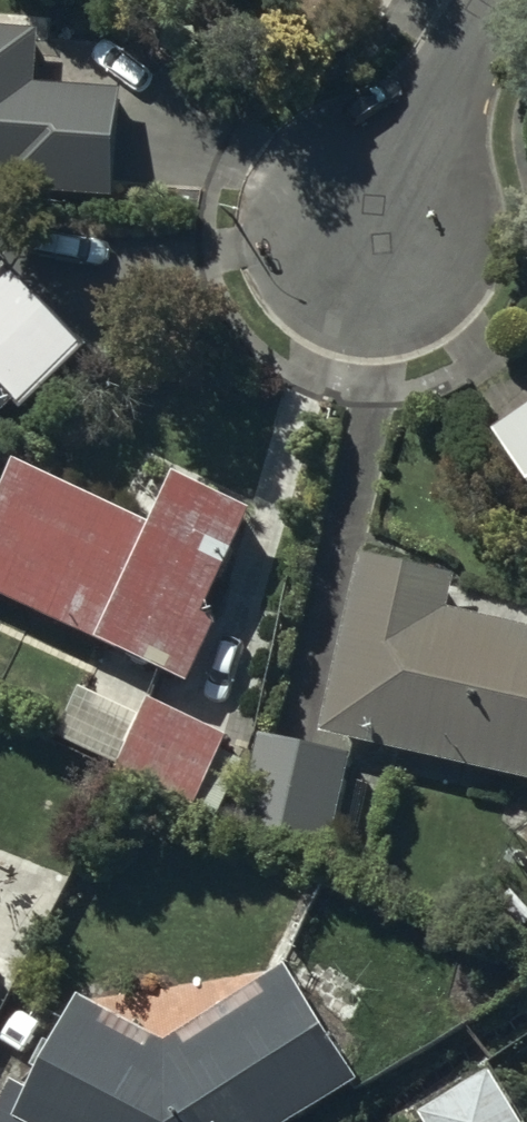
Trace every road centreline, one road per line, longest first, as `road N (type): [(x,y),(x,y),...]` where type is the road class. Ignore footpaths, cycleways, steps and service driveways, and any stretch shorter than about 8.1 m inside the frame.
road 1 (residential): [(493,0),(374,236)]

